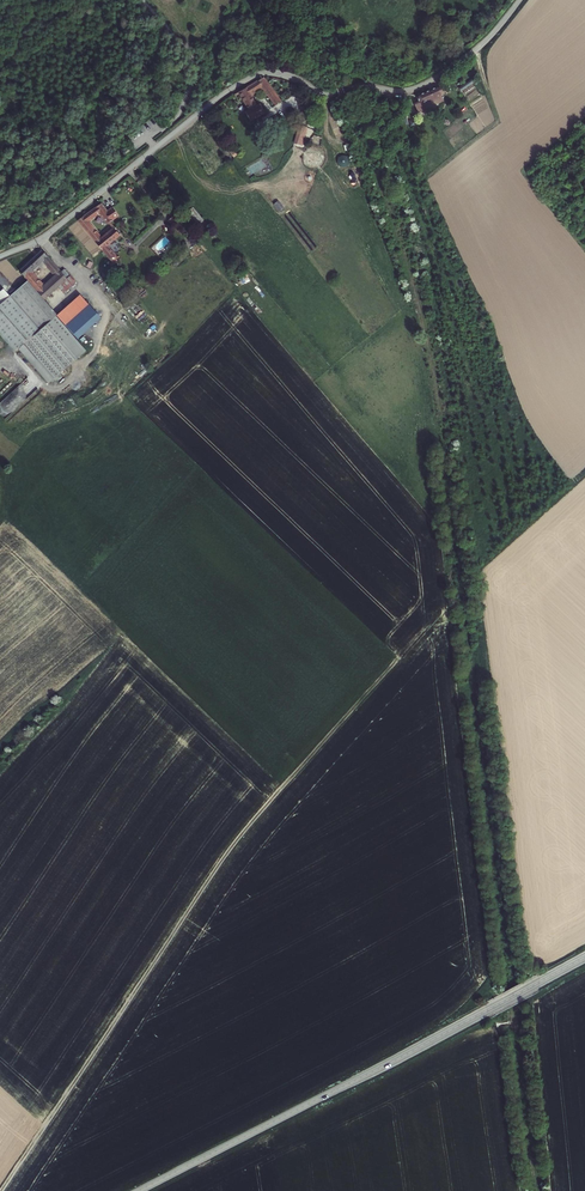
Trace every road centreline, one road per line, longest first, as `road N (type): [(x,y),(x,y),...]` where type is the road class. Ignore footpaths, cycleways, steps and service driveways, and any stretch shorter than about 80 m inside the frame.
road 1 (residential): [(0,257),(52,231),(246,79),(281,74),(325,94),(412,89),(478,48),(520,0)]
road 2 (tertiary): [(137,1190),(584,957)]

